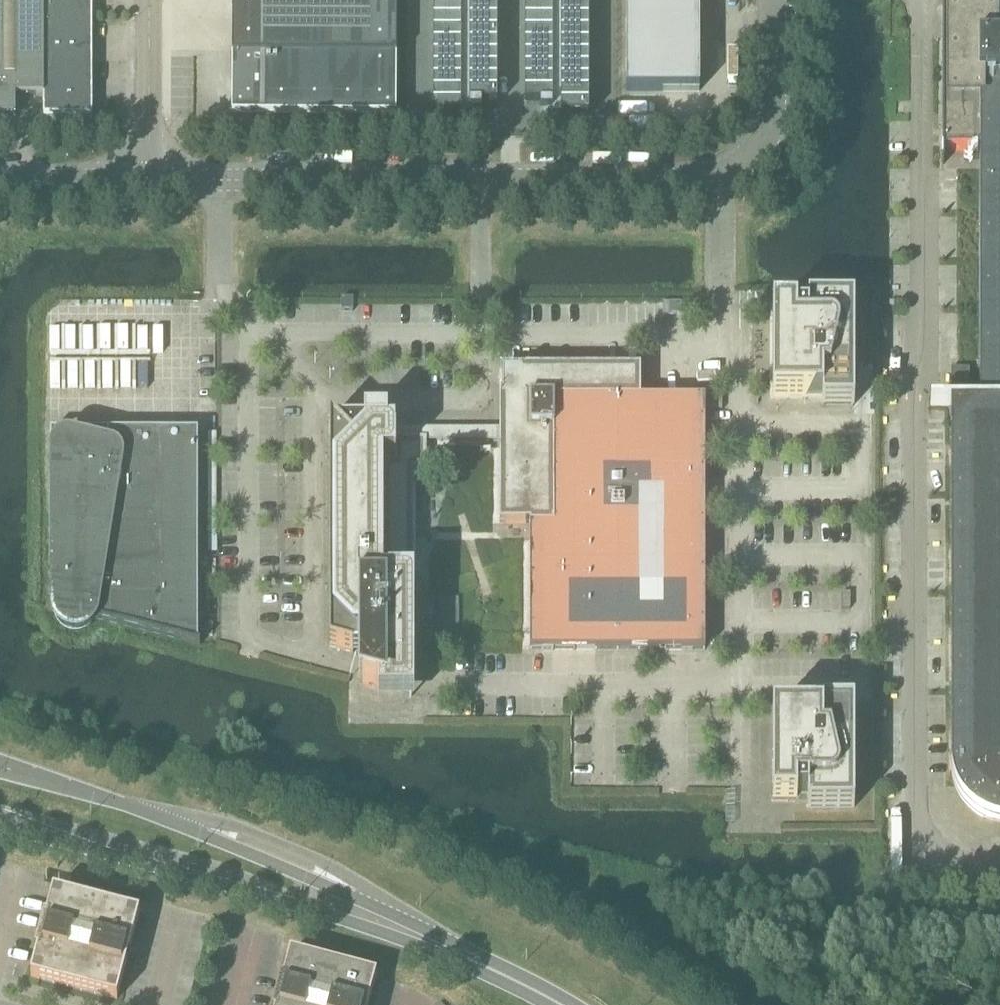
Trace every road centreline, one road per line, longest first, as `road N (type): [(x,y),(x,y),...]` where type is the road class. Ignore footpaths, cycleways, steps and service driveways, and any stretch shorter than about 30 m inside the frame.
road 1 (tertiary): [(155,177),(725,177),(756,152),(776,120),(777,0)]
road 2 (primary): [(473,961),(223,843),(0,769)]
road 3 (primary): [(0,826),(371,925),(473,961)]
road 4 (unclassified): [(155,177),(154,0)]
road 5 (tertiary): [(0,177),(155,177)]

